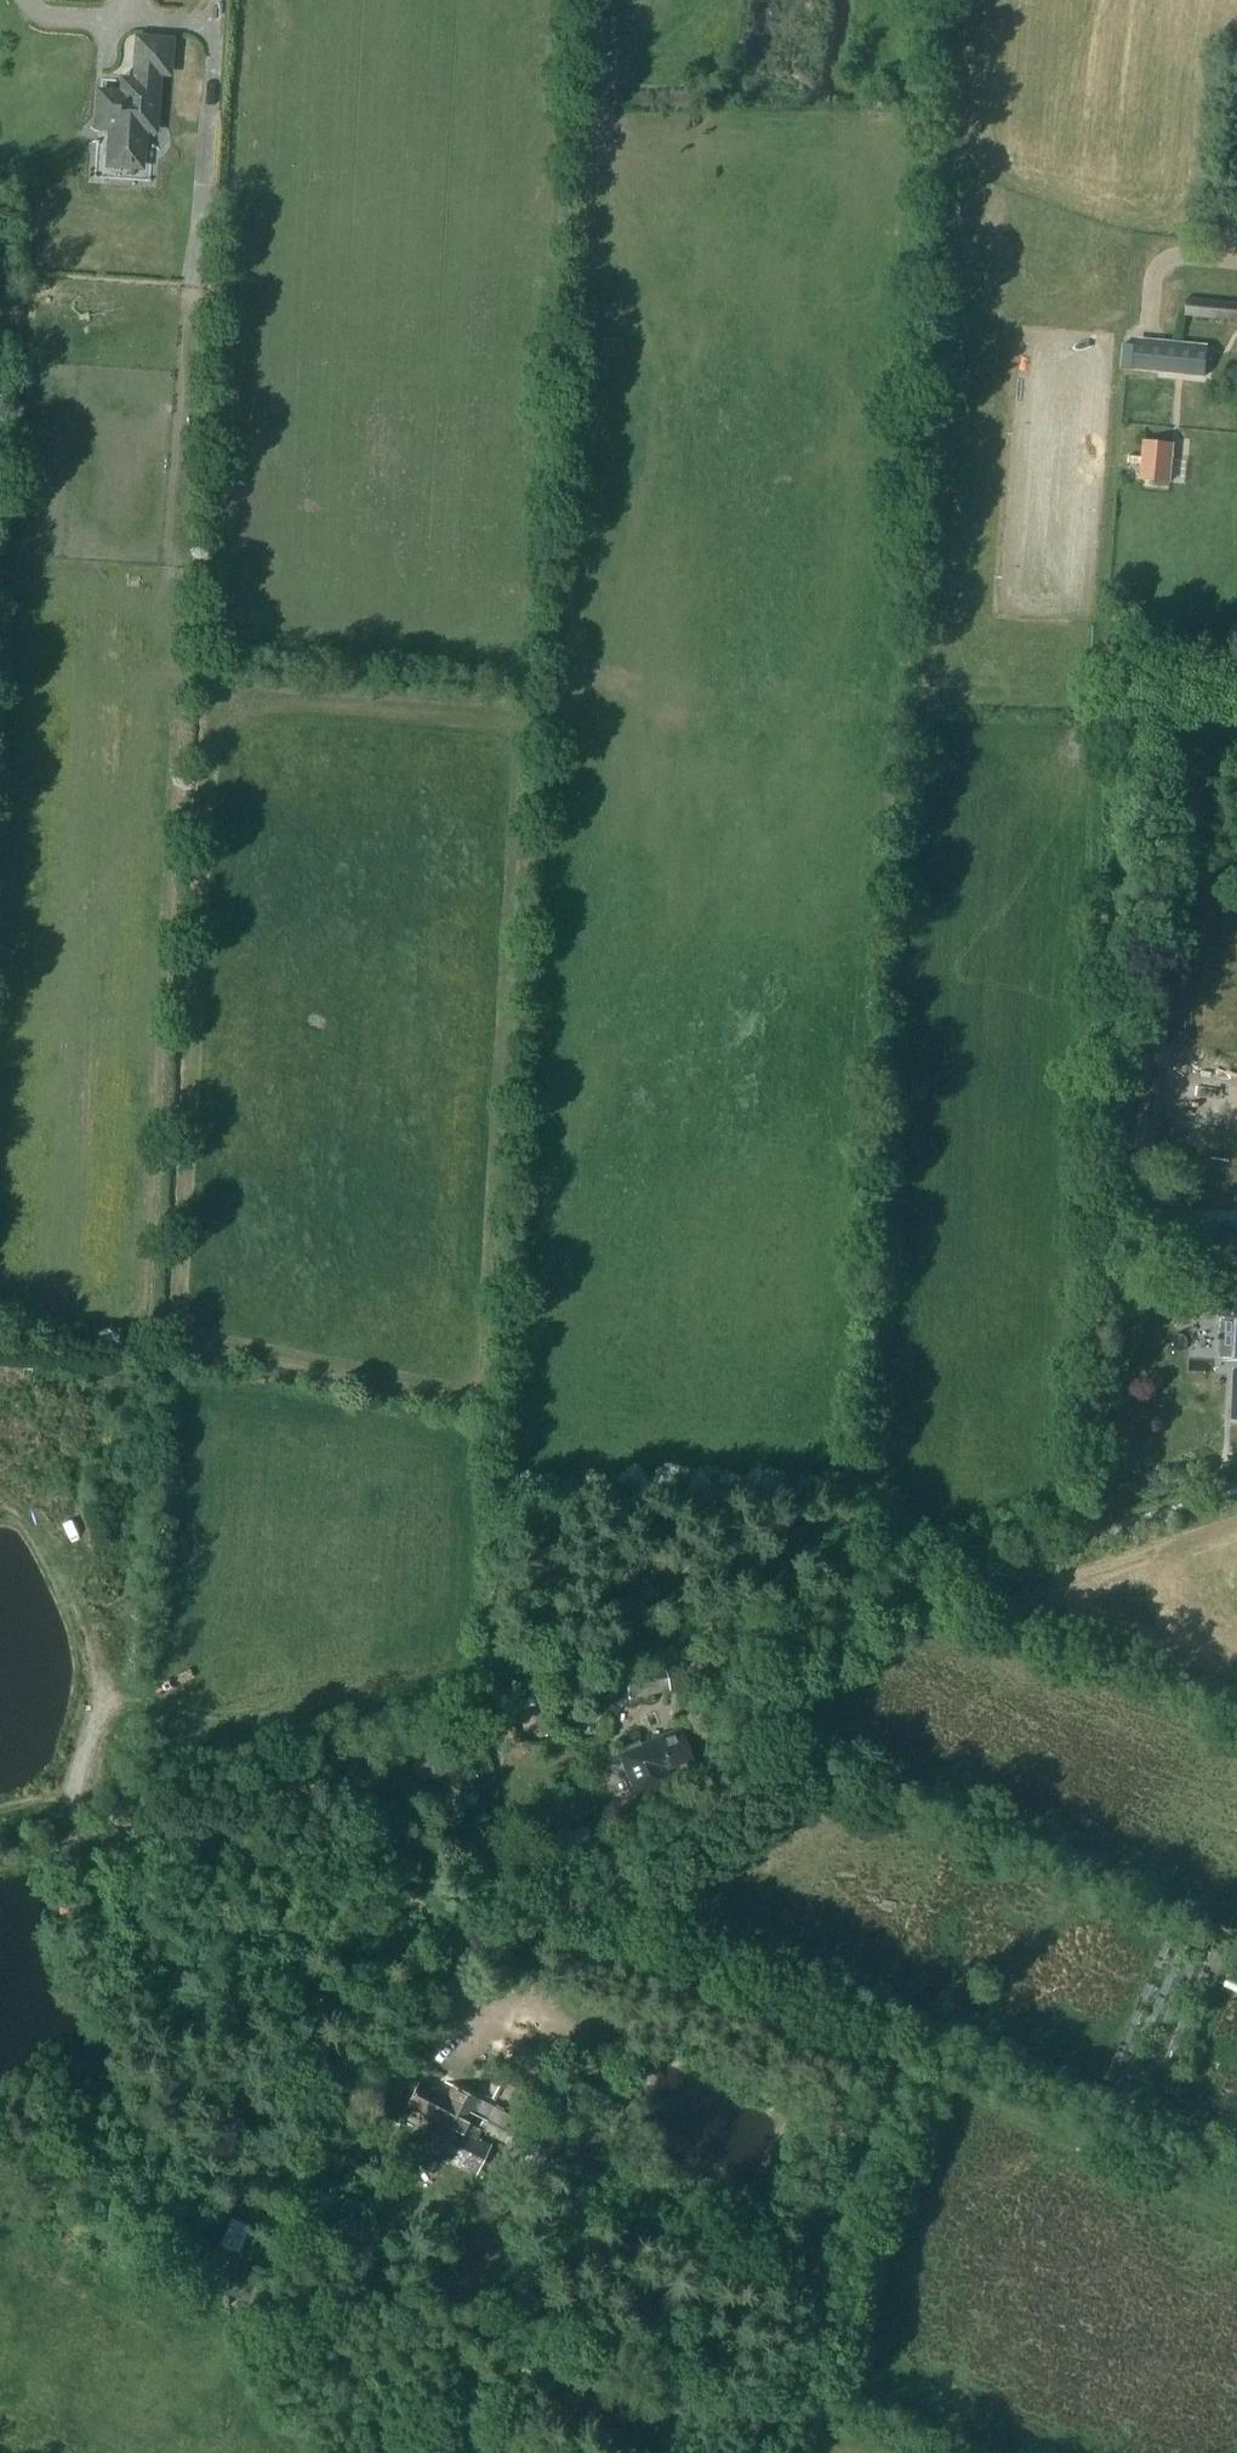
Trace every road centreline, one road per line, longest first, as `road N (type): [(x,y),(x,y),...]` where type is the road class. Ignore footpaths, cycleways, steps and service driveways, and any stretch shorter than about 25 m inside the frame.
road 1 (unclassified): [(748,2452),(813,2286),(839,2172),(886,2069),(882,2053),(863,2032),(749,1995),(573,1902)]
road 2 (track): [(244,2311),(329,2102),(383,2020),(573,1902)]
road 3 (residential): [(758,1637),(728,1658),(748,1781),(573,1902)]
road 4 (track): [(728,1658),(715,1617),(485,1676)]

